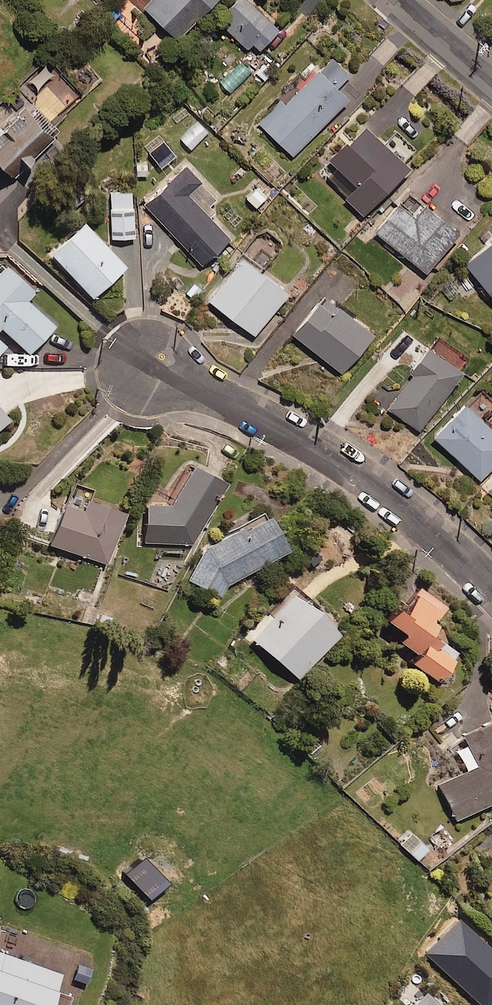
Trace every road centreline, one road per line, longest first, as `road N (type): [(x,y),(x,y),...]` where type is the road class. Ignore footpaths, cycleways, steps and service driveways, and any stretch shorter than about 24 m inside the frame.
road 1 (residential): [(491,597),(450,545),(296,434),(197,386),(117,372)]

